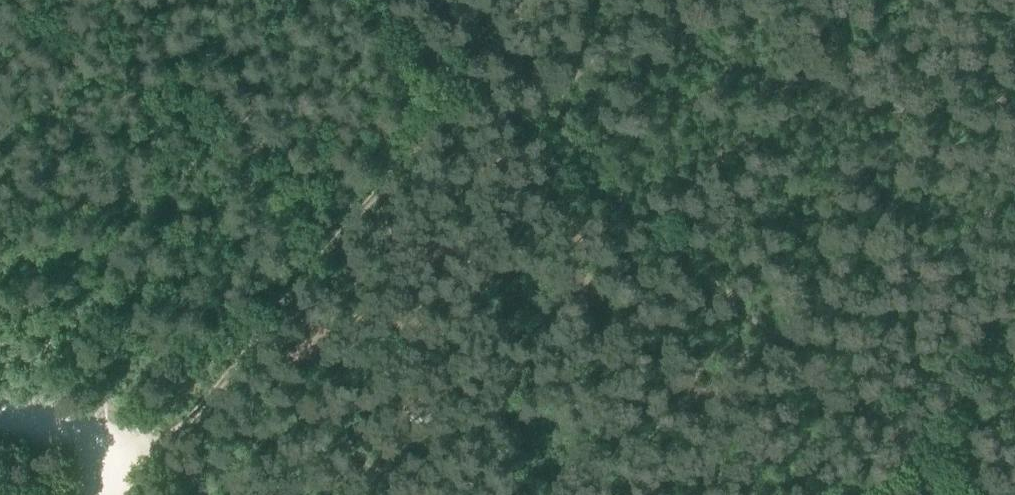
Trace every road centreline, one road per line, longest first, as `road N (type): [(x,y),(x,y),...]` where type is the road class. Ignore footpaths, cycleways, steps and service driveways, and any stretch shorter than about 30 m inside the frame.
road 1 (track): [(920,454),(367,0)]
road 2 (track): [(126,494),(473,83)]
road 3 (track): [(0,420),(100,443),(119,469),(121,494)]
road 4 (track): [(1014,343),(920,454)]

